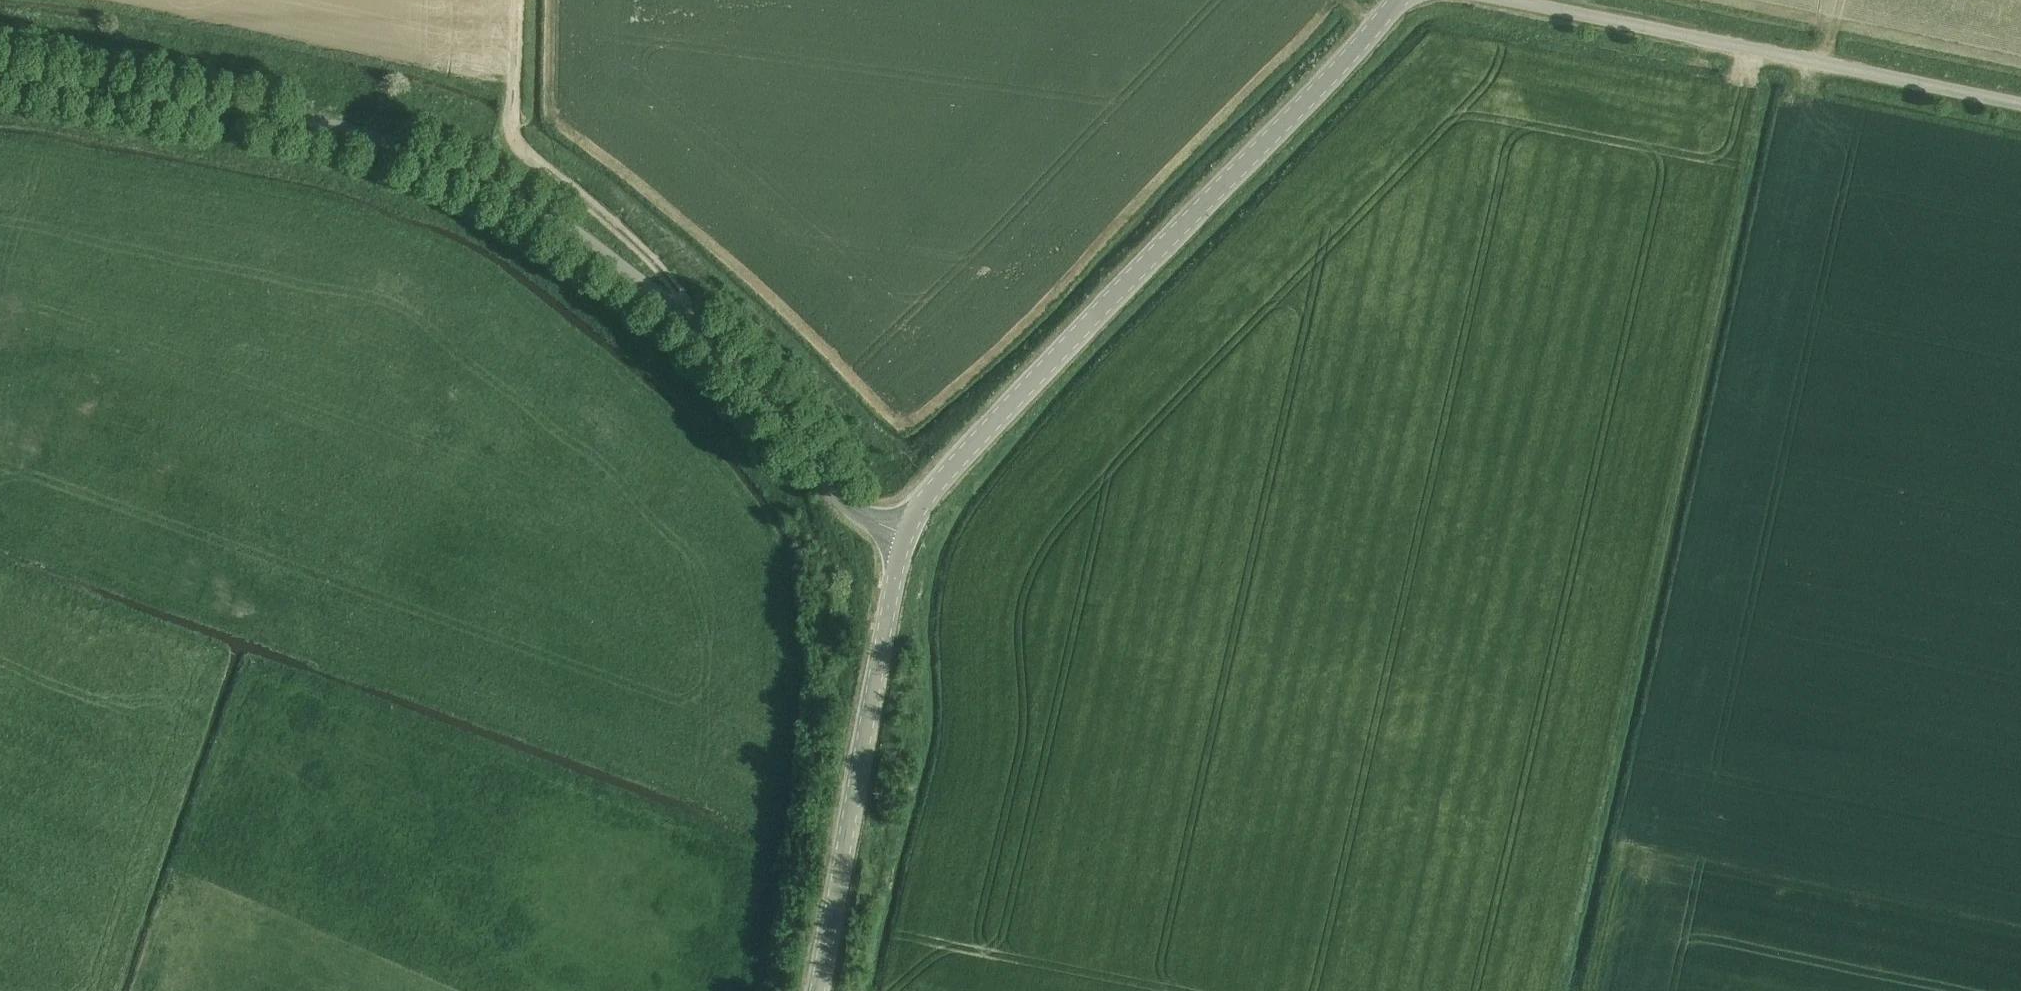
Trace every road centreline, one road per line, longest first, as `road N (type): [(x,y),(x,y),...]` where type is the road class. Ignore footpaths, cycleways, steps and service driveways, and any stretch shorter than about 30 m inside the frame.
road 1 (unclassified): [(905,534),(853,515),(810,453),(678,308),(504,187),(358,132),(133,86),(0,68)]
road 2 (tertiary): [(905,534),(925,498),(1399,0)]
road 3 (unclassified): [(2020,105),(1518,0)]
road 4 (tertiary): [(818,990),(905,534)]
road 5 (track): [(516,0),(514,121),(525,153),(599,210),(676,287),(678,308)]

